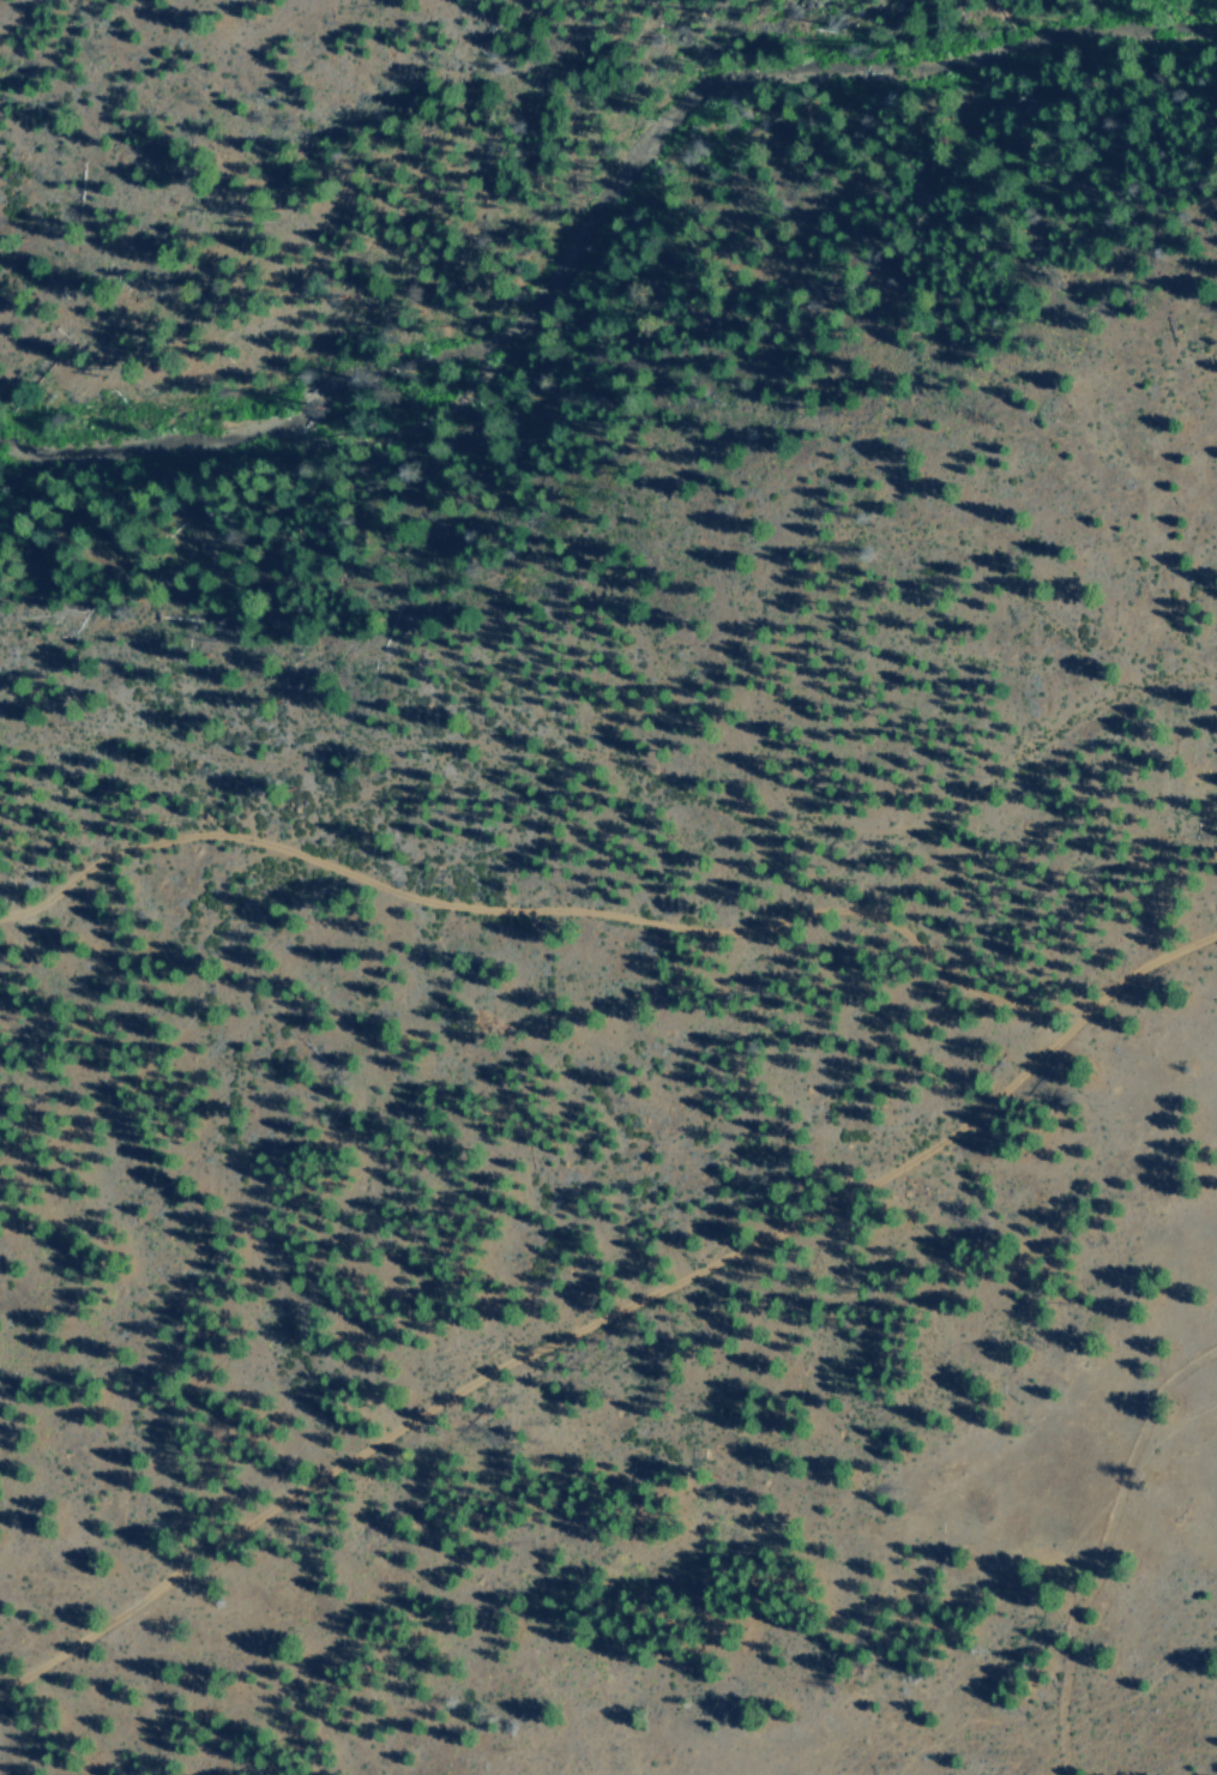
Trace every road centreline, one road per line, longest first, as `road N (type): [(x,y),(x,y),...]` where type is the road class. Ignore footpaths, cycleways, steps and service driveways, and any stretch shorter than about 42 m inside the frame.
road 1 (track): [(0,1658),(173,1520),(296,1449),(623,1288),(875,1145),(1139,1010)]

